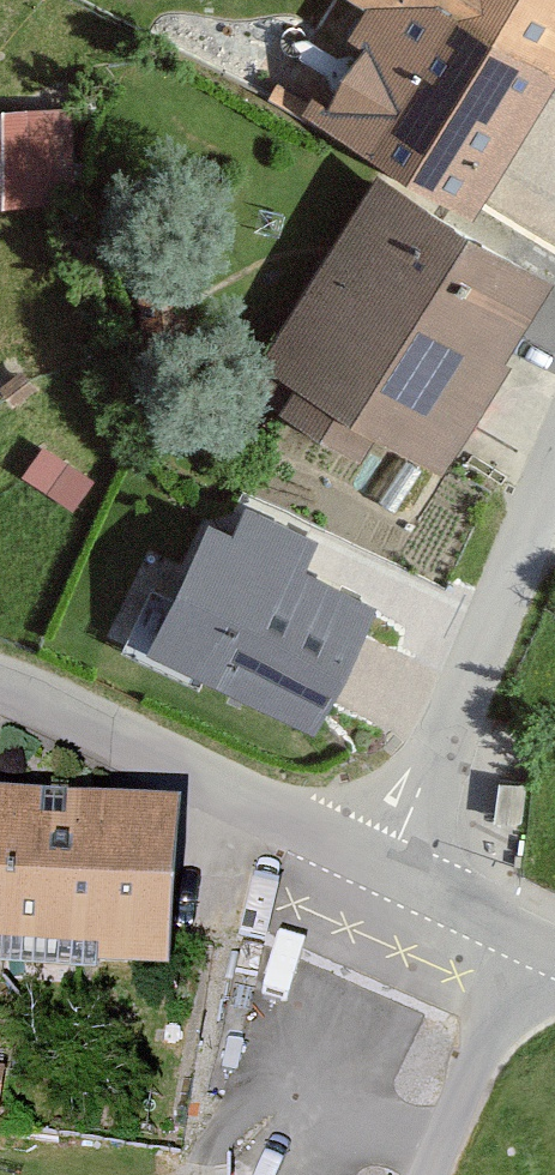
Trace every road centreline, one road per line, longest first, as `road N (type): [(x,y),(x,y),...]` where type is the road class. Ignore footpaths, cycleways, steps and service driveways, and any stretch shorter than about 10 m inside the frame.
road 1 (residential): [(385,868),(0,701)]
road 2 (unclassified): [(554,488),(385,868)]
road 3 (unclassified): [(385,868),(554,950)]

